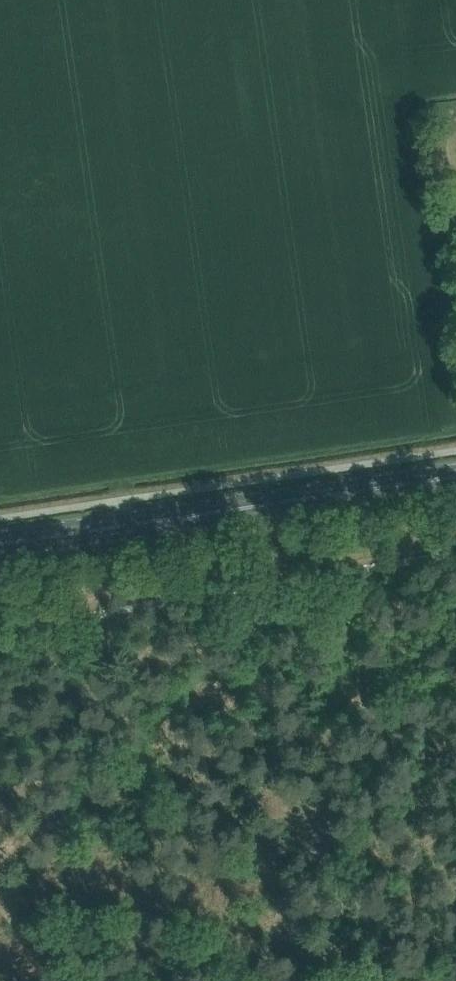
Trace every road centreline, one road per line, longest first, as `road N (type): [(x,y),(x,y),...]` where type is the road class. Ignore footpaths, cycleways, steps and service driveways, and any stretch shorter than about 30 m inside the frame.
road 1 (primary): [(0,543),(455,476)]

